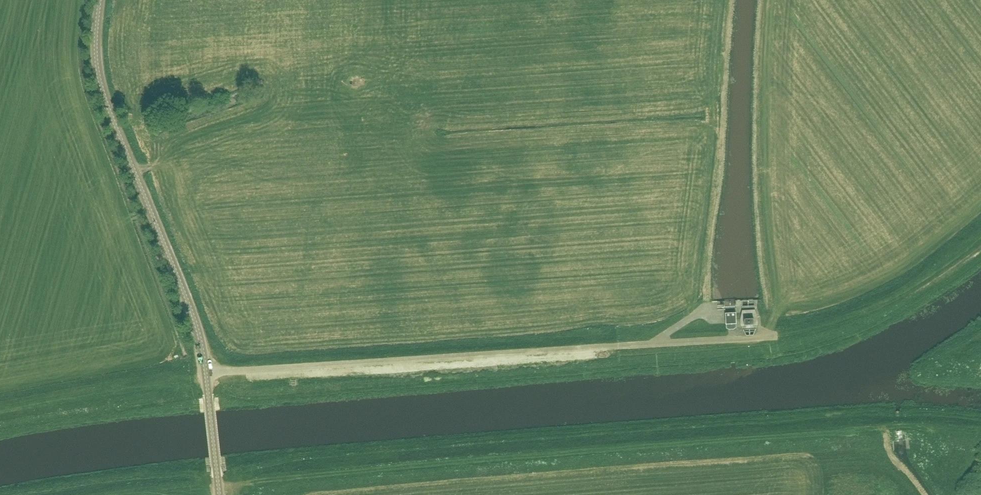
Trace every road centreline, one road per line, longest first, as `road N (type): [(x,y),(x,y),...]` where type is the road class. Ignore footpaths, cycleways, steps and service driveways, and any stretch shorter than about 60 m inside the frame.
road 1 (unclassified): [(220,494),(199,334),(99,70),(101,0)]

